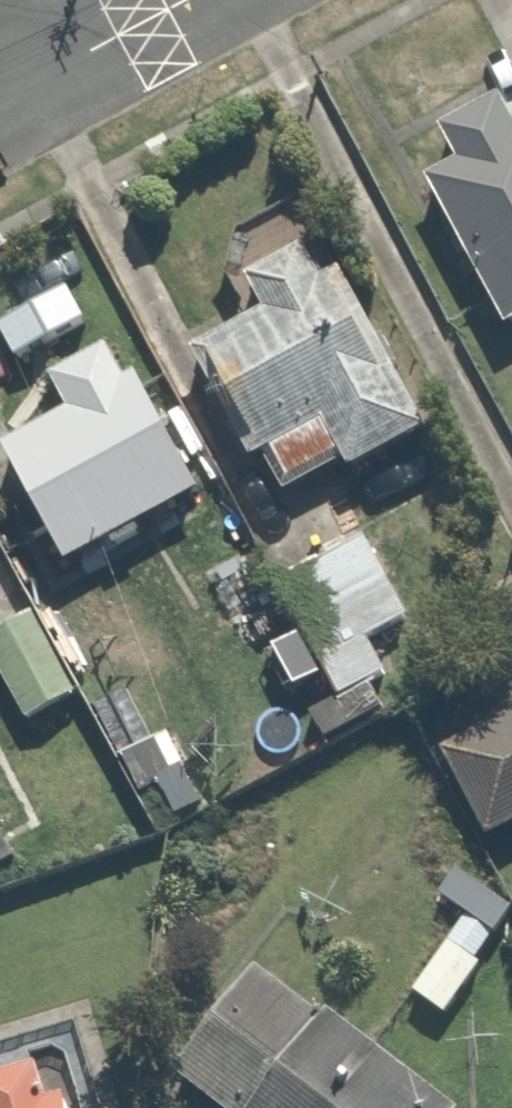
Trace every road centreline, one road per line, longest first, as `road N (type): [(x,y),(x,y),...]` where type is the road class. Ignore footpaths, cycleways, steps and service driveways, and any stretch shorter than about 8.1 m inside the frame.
road 1 (unclassified): [(181,0),(0,97)]

